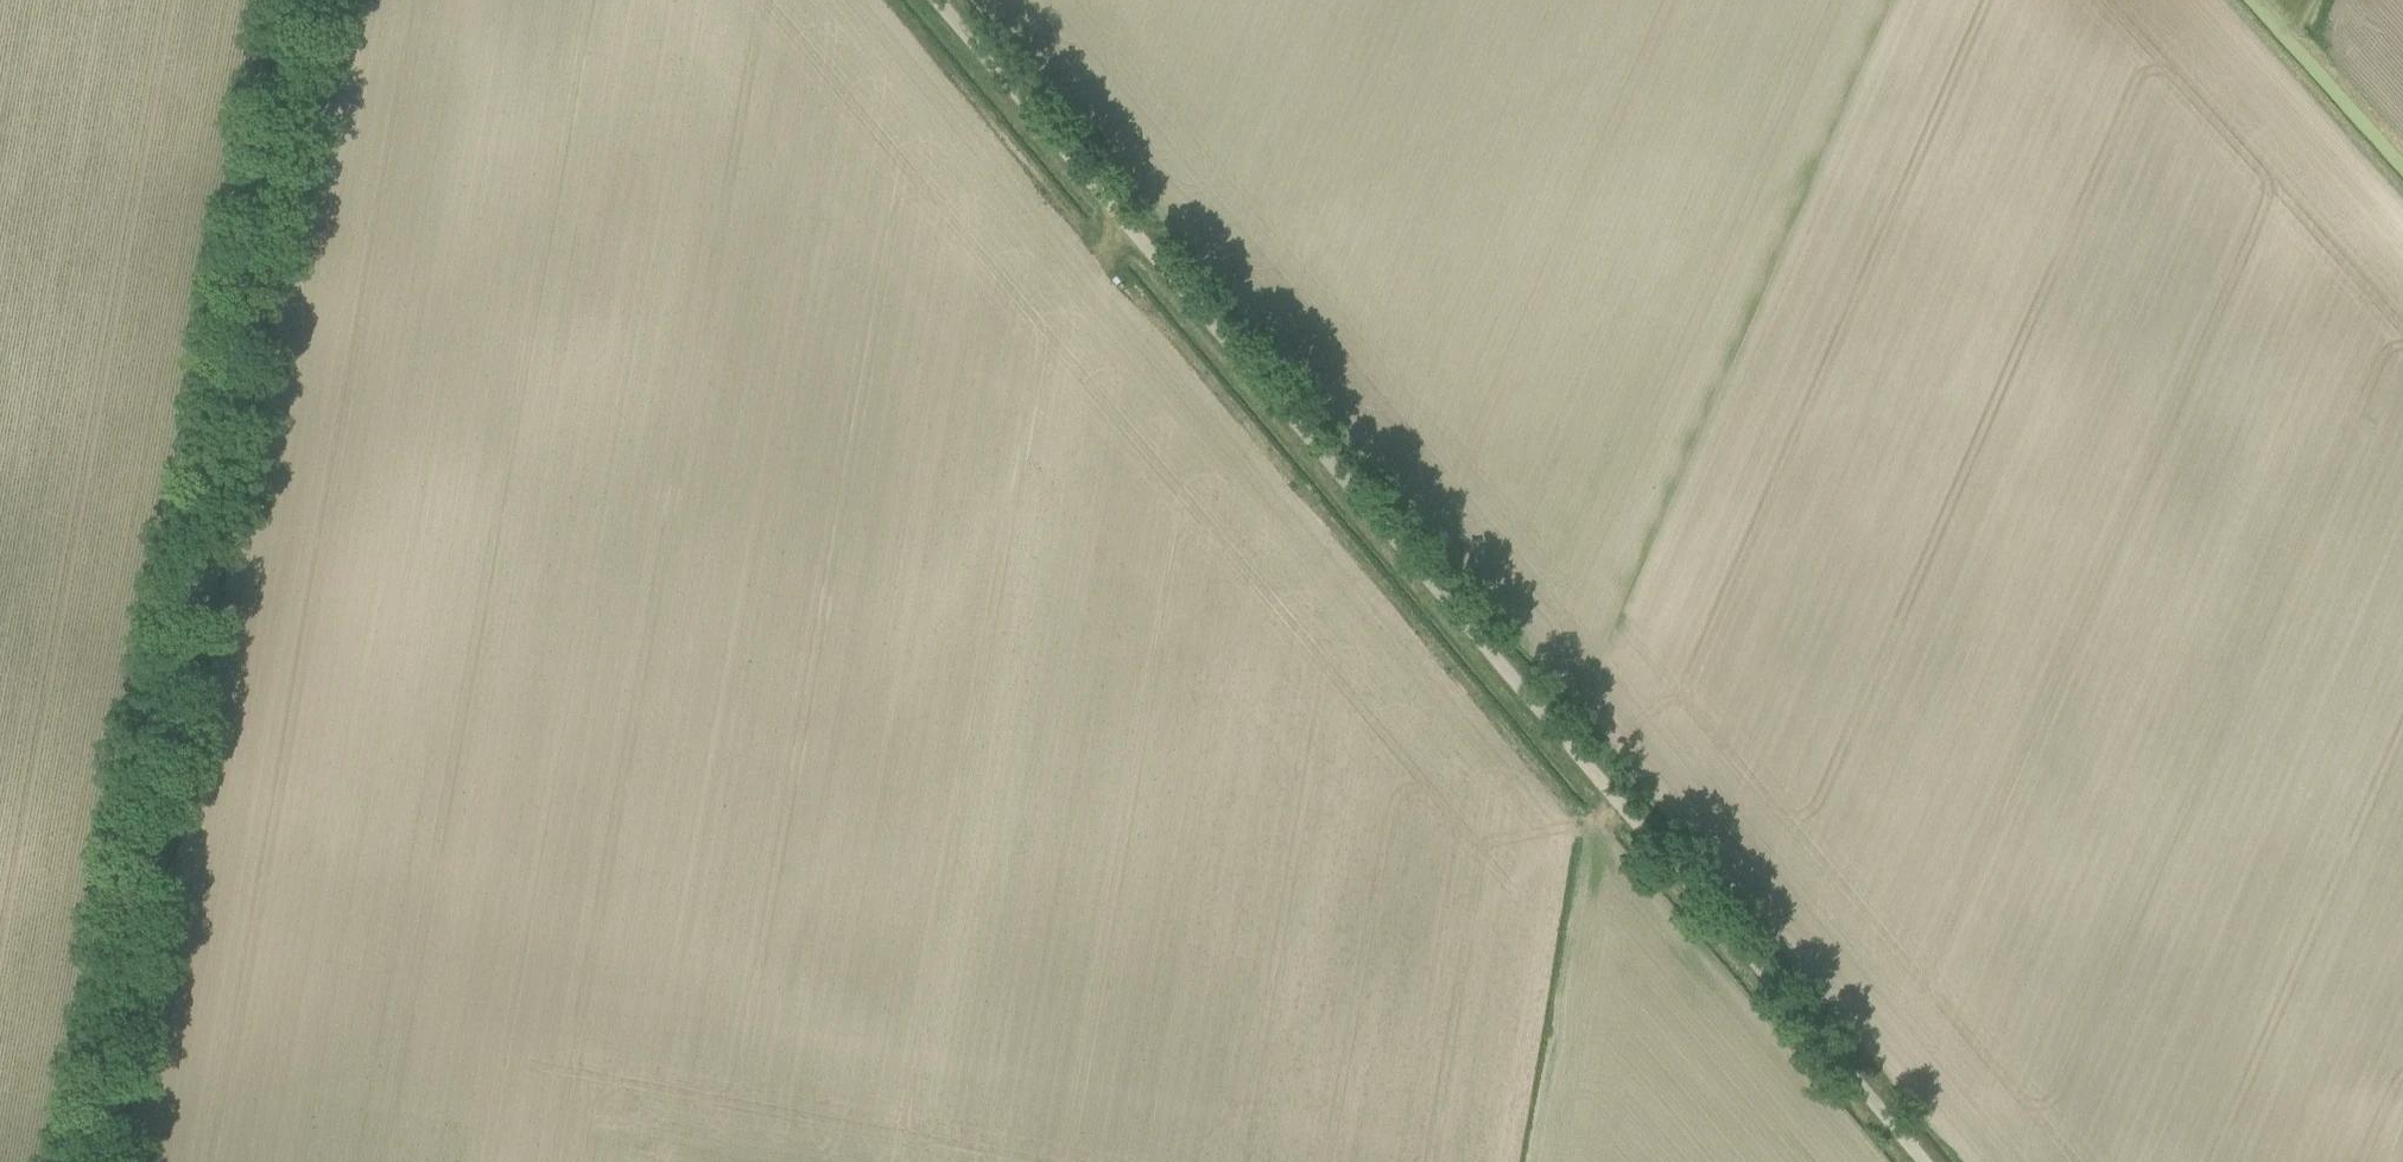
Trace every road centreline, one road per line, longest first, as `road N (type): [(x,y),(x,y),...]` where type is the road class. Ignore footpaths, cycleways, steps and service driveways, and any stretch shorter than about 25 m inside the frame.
road 1 (track): [(931,0),(1923,1161)]
road 2 (unclassified): [(89,1161),(292,0)]

